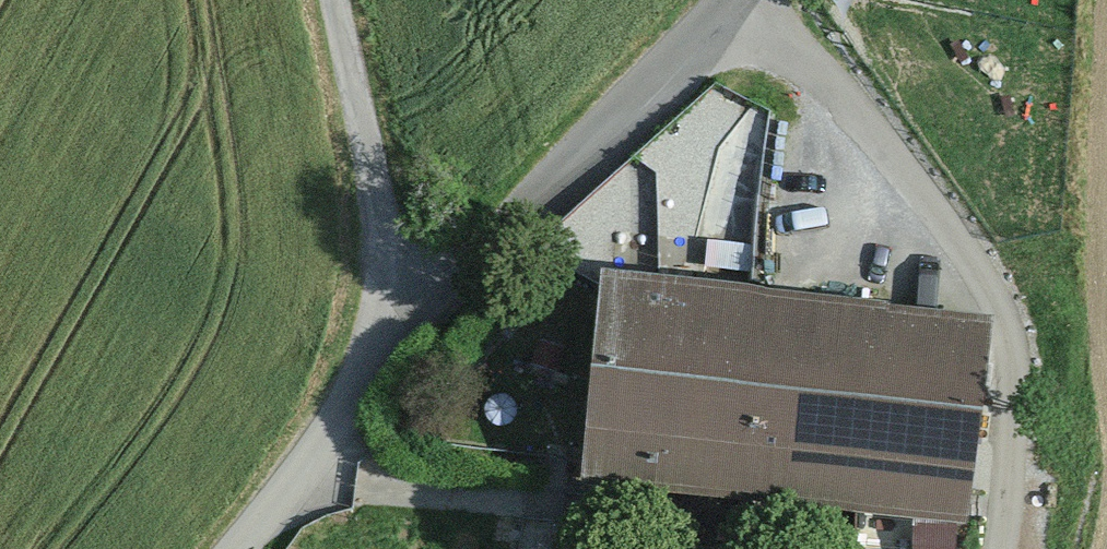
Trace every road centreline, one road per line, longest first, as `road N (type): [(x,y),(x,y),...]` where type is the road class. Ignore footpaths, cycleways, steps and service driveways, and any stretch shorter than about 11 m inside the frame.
road 1 (unclassified): [(999,548),(1015,350),(970,252),(836,93),(724,8)]
road 2 (unclassified): [(417,322),(724,8)]
road 3 (unclassified): [(417,322),(339,0)]
road 4 (unclassified): [(225,548),(417,322)]

